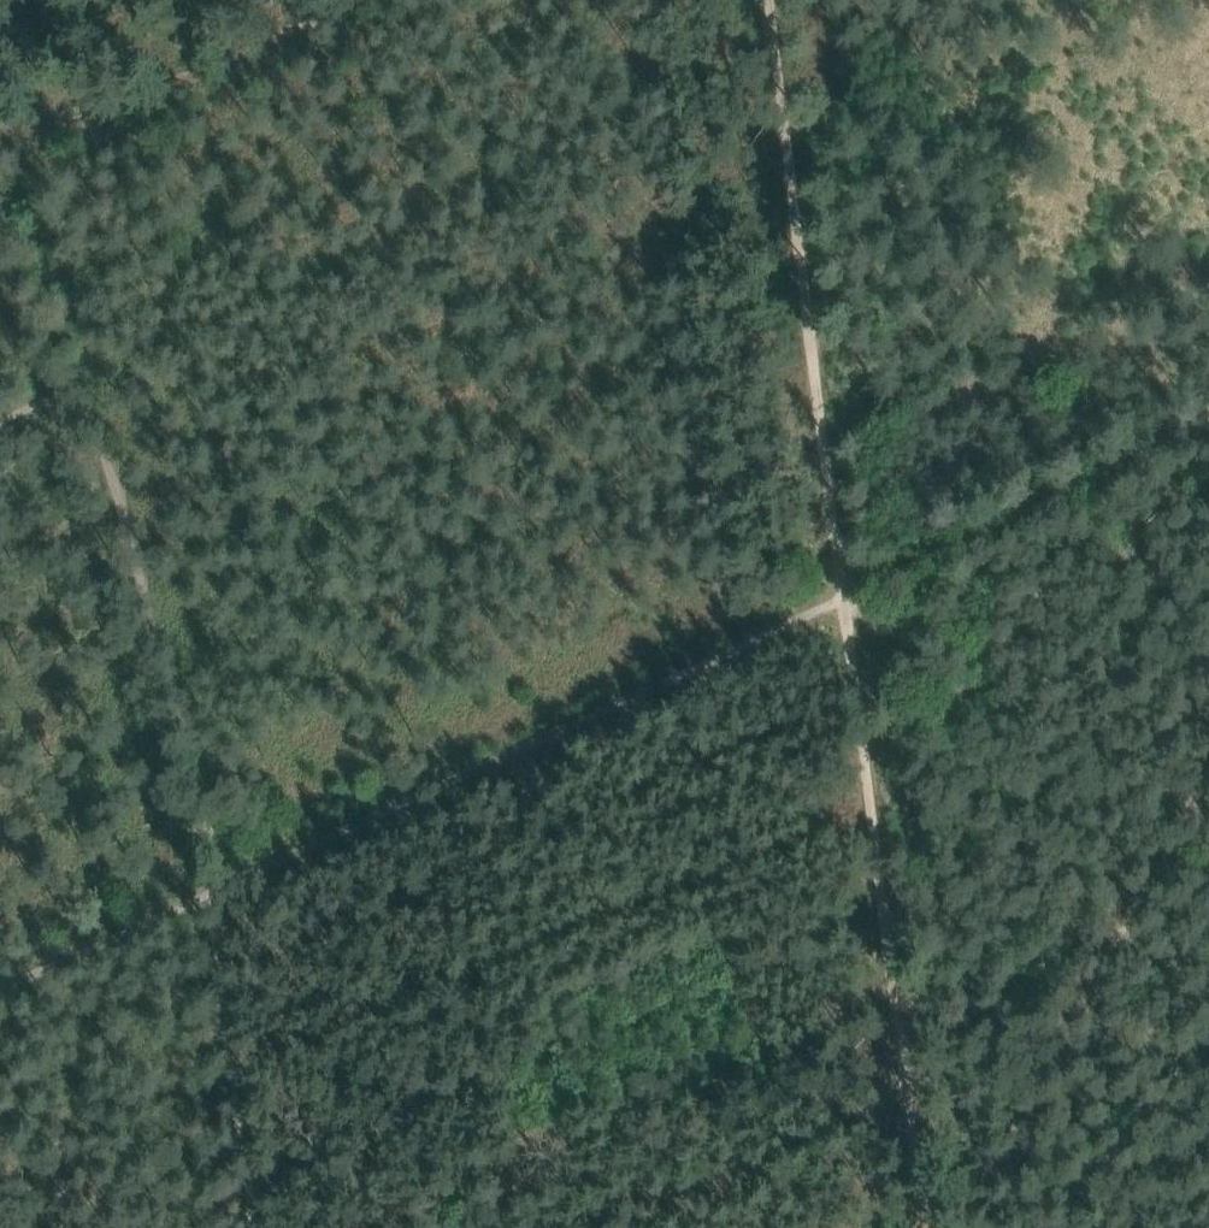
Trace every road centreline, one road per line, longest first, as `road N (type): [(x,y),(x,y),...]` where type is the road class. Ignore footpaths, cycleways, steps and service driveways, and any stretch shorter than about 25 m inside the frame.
road 1 (track): [(945,1227),(842,599),(768,0)]

